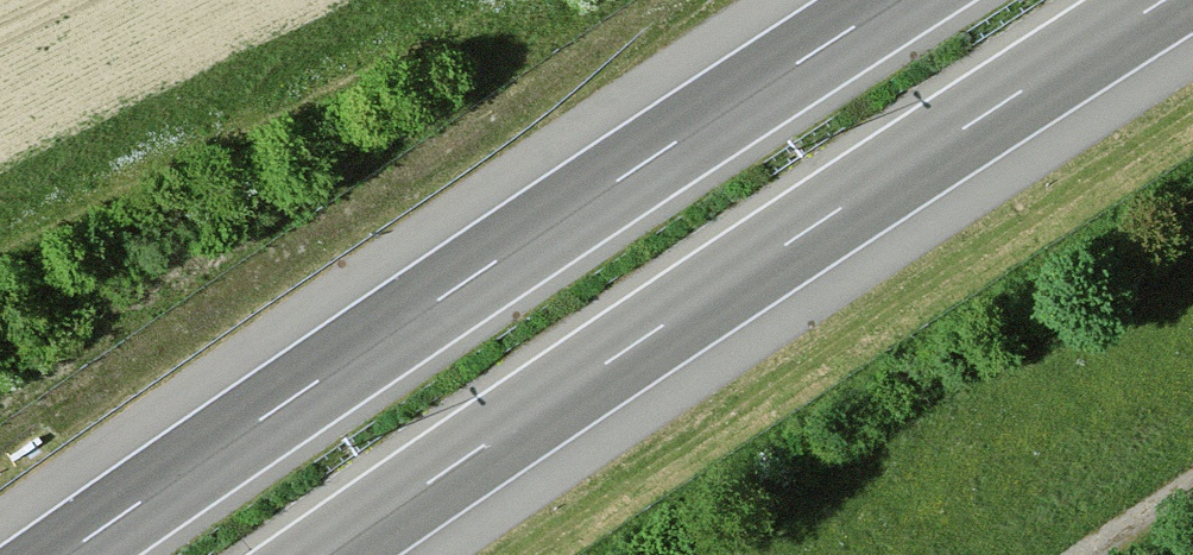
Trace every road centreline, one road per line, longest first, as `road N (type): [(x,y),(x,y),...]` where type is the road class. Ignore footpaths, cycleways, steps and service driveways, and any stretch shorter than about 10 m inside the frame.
road 1 (motorway): [(325,554),(1165,0)]
road 2 (motorway): [(896,0),(65,554)]

